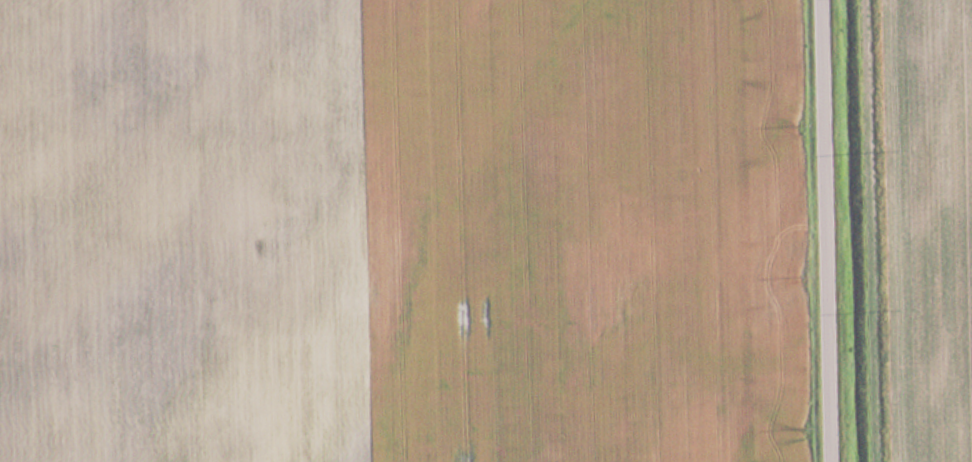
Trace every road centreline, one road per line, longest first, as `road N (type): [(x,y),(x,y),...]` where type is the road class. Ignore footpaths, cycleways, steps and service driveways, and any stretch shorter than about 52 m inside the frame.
road 1 (residential): [(832,461),(824,0)]

